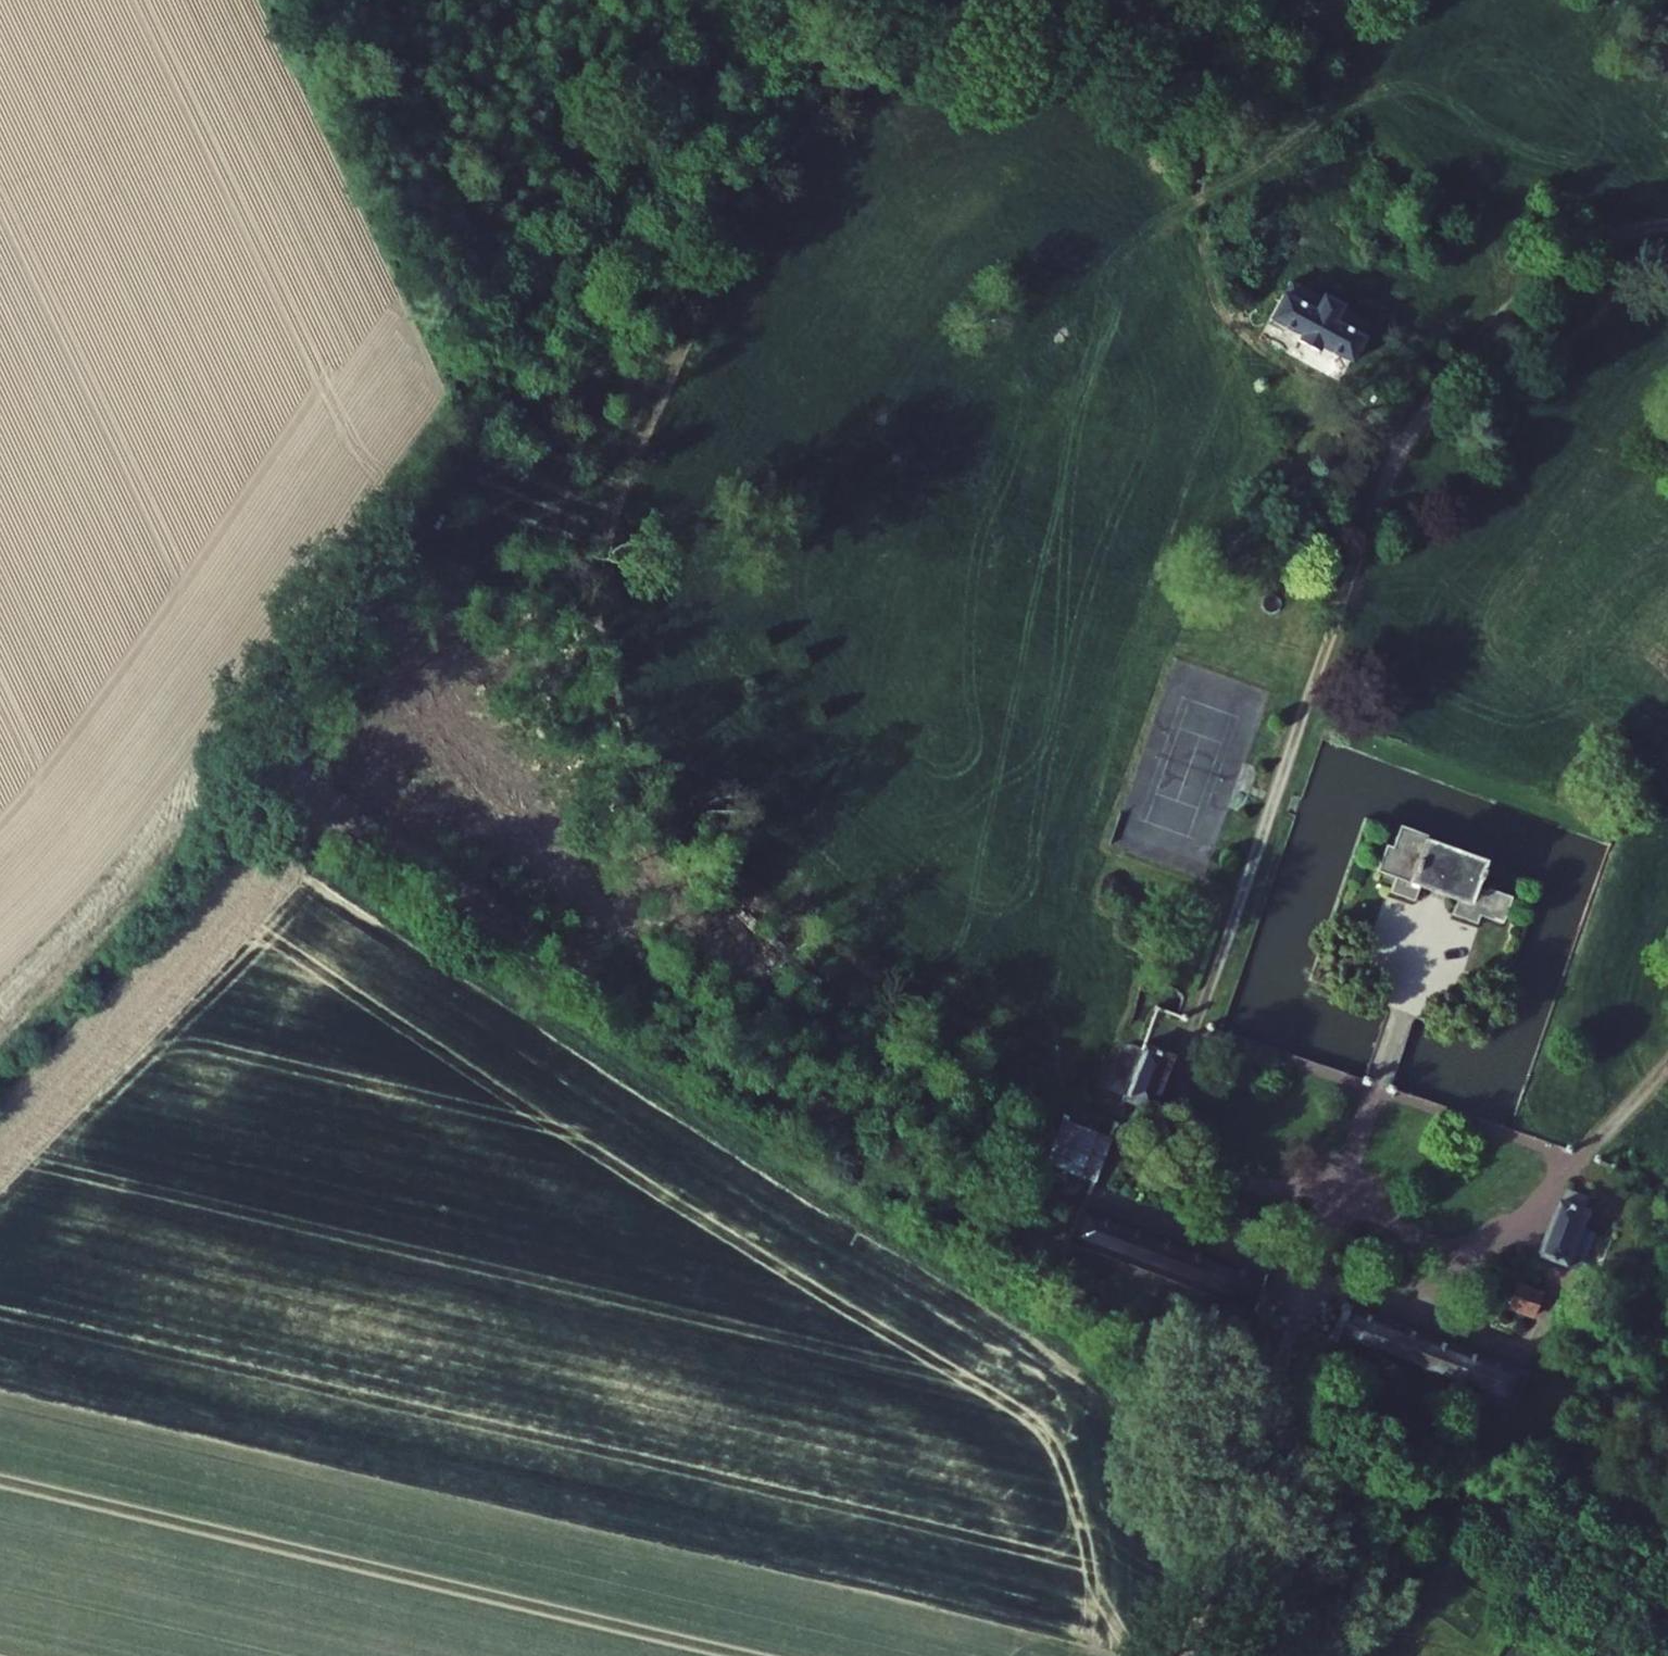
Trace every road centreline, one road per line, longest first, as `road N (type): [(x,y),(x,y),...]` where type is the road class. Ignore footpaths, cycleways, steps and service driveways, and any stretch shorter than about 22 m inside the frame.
road 1 (unclassified): [(1243,1448),(1178,1655)]

